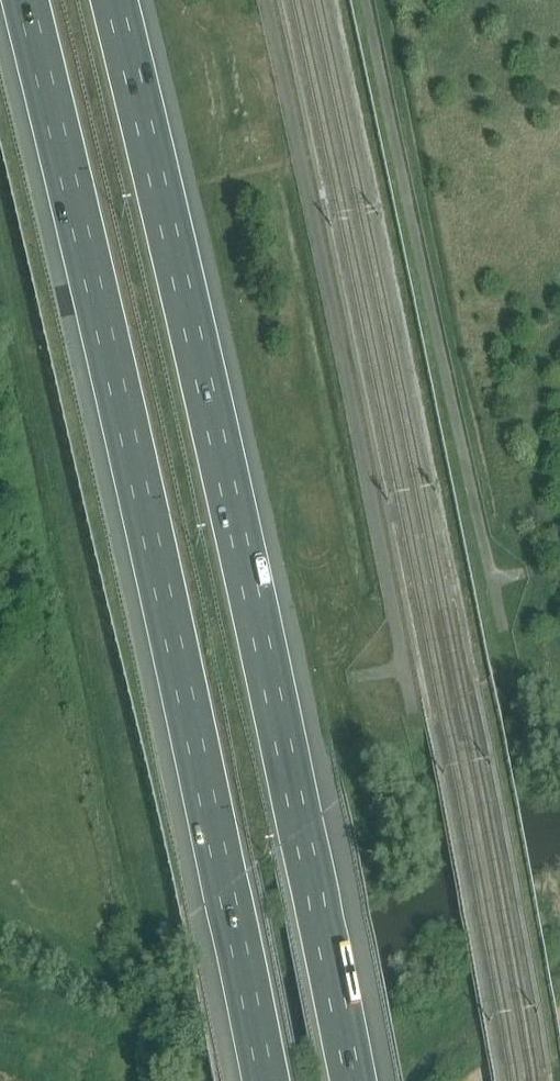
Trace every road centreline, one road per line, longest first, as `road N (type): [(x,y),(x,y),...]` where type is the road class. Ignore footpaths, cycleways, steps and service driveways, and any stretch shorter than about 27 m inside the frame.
road 1 (motorway): [(352,1080),(304,829),(114,0)]
road 2 (motorway): [(30,0),(97,262),(260,1080)]

